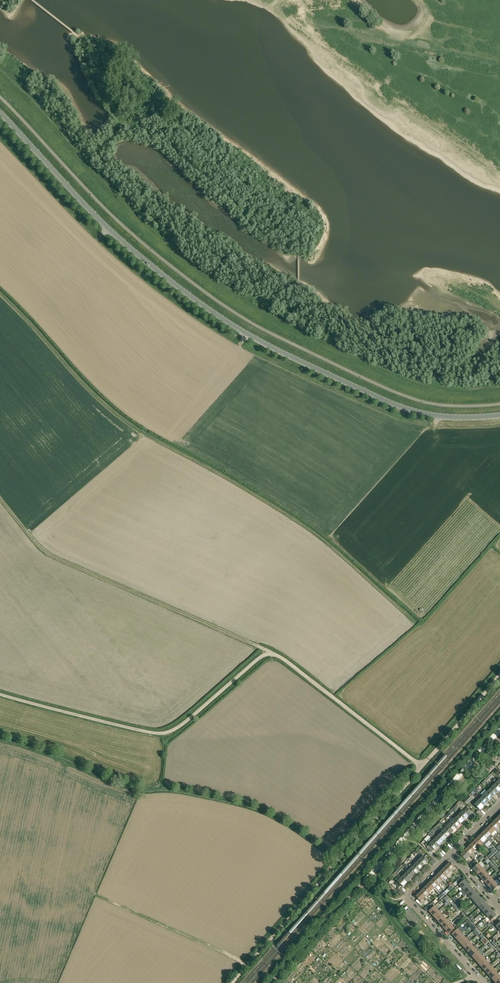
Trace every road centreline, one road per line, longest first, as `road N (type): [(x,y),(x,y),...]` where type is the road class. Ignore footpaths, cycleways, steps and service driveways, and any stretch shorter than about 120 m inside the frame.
road 1 (tertiary): [(499,415),(411,410),(247,333),(126,245),(0,114)]
road 2 (track): [(0,497),(44,551),(269,652)]
road 3 (track): [(269,652),(169,734),(0,692)]
road 4 (track): [(422,767),(233,982)]
road 5 (track): [(269,652),(422,767)]
road 6 (residential): [(482,982),(408,900),(451,853)]
road 7 (track): [(248,965),(99,897)]
road 8 (track): [(499,675),(422,767)]

